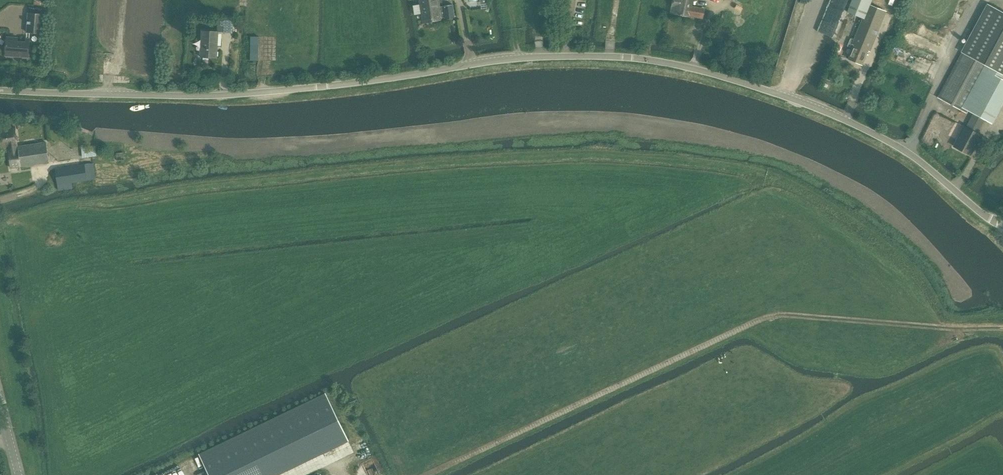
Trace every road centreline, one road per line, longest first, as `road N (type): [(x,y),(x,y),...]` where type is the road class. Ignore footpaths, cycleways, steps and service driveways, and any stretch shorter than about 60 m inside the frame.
road 1 (unclassified): [(0,91),(216,96),(534,57),(628,57),(693,68),(844,120),(906,150),(1002,223)]
road 2 (track): [(428,474),(775,315),(1002,328)]

